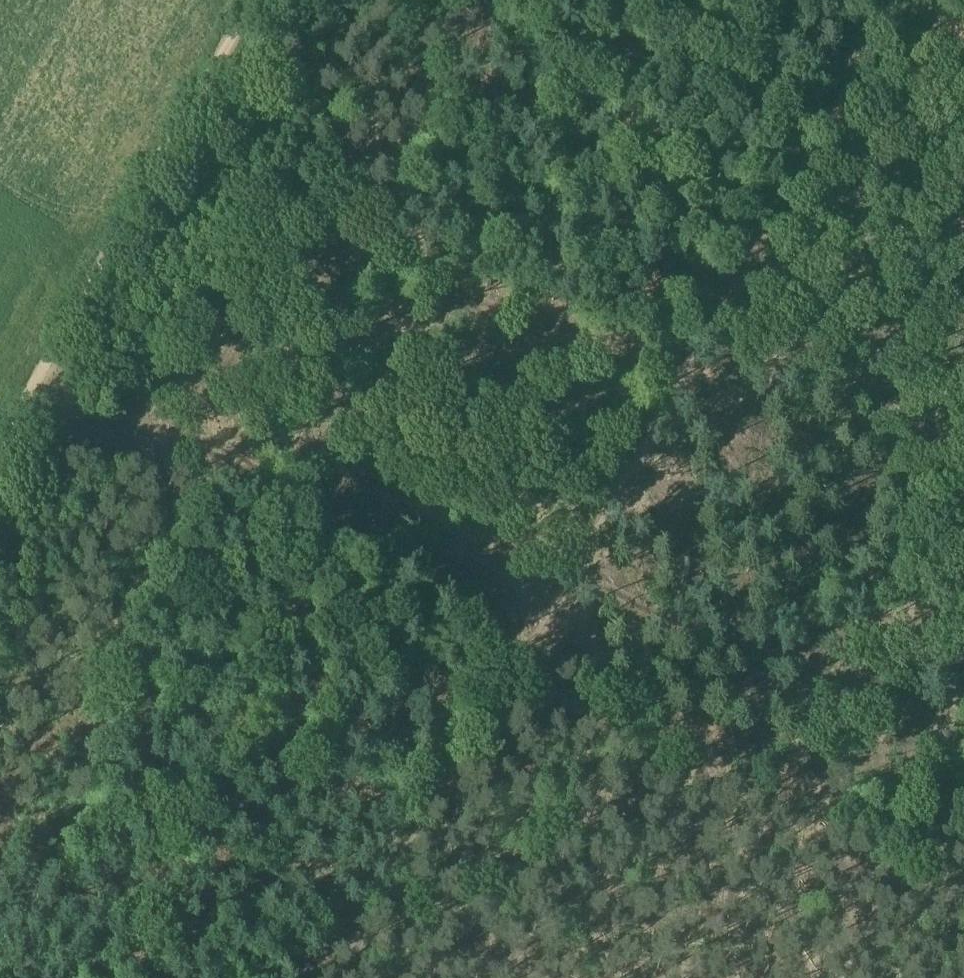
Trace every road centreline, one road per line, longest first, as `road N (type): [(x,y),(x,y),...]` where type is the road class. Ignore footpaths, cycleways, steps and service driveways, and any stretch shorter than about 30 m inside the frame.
road 1 (track): [(0,449),(254,0)]

